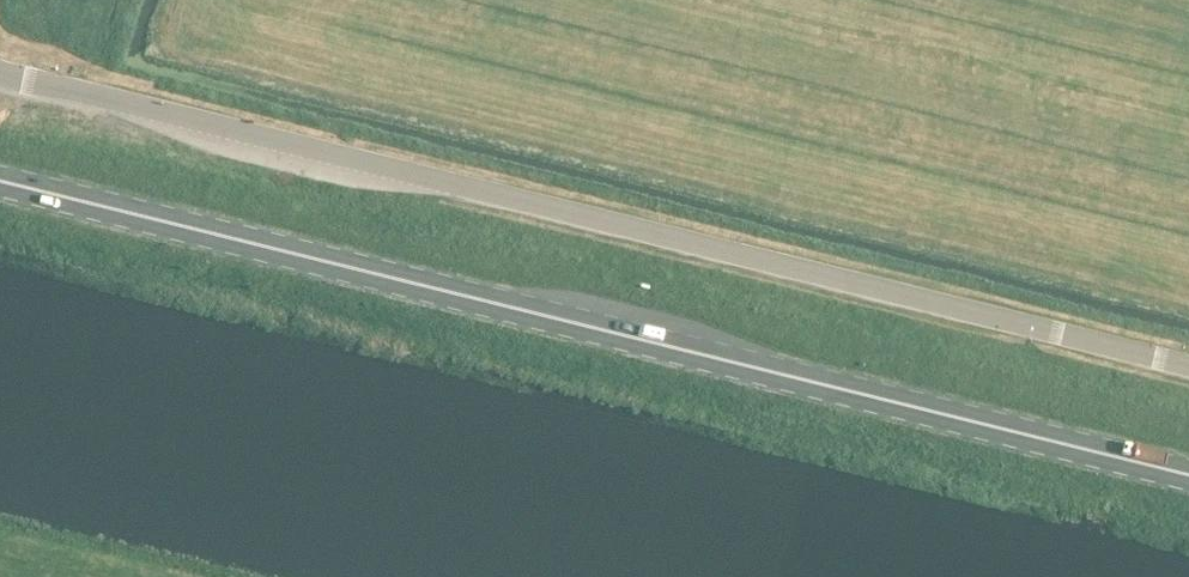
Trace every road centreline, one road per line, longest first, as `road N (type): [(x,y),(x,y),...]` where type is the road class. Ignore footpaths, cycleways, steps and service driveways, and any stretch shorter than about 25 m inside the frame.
road 1 (tertiary): [(1188,366),(0,72)]
road 2 (primary): [(1188,479),(0,185)]

